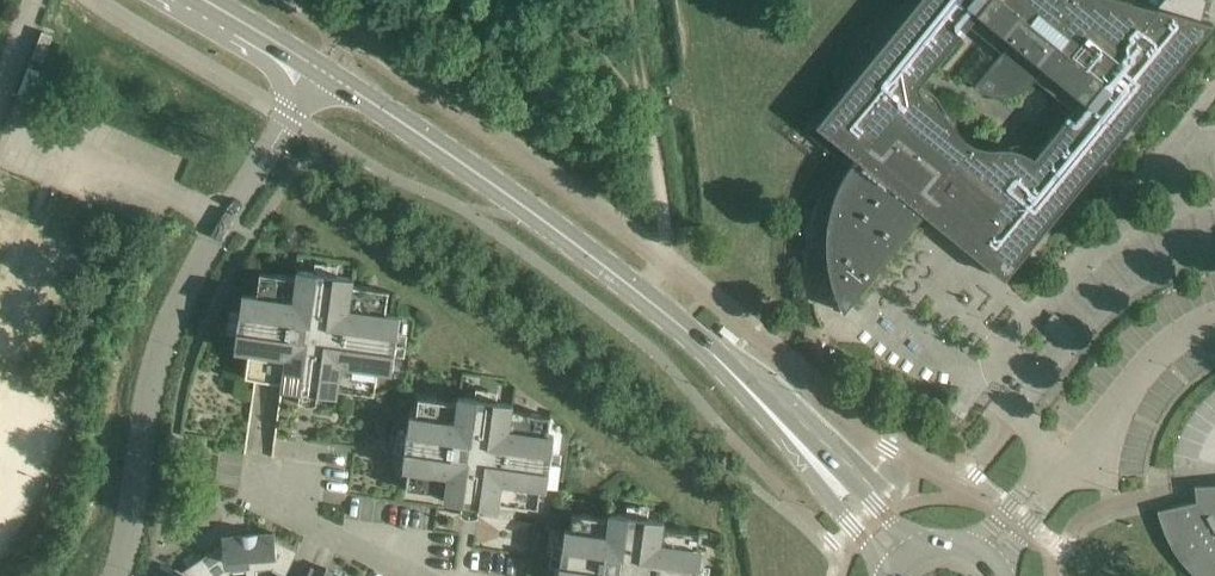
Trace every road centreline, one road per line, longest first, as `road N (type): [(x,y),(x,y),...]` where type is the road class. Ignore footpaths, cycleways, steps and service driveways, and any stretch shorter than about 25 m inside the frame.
road 1 (tertiary): [(787,432),(724,361),(642,293),(322,70)]
road 2 (residential): [(118,575),(154,376),(180,306),(322,70)]
road 3 (tertiary): [(920,549),(787,432)]
road 4 (tertiary): [(787,432),(836,507),(895,569)]
road 5 (residential): [(316,529),(270,492),(259,464),(271,379)]
road 6 (tertiary): [(322,70),(202,0)]

